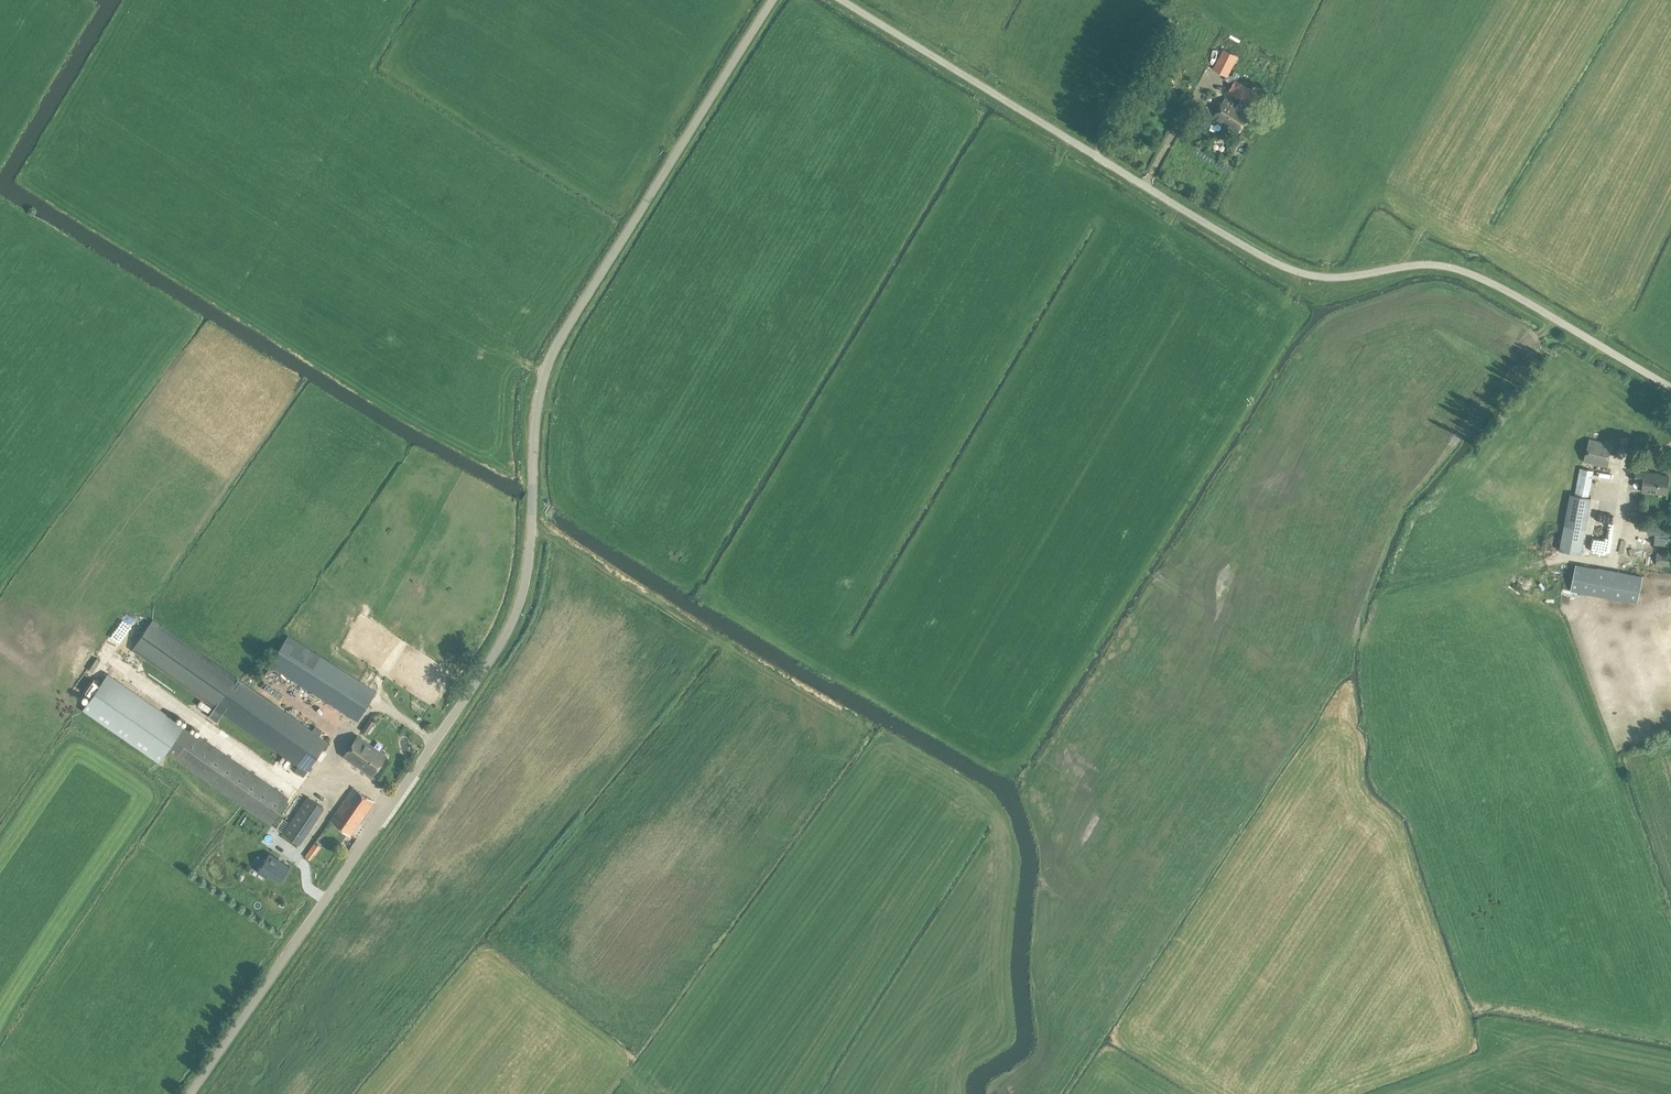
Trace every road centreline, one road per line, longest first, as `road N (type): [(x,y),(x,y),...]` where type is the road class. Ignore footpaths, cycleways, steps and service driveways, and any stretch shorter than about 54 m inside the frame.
road 1 (unclassified): [(189,1093),(506,634),(528,565),(537,407),(553,352),(772,0)]
road 2 (unclassified): [(1670,388),(1468,273),(1412,266),(1322,277),(1272,261),(843,0)]

